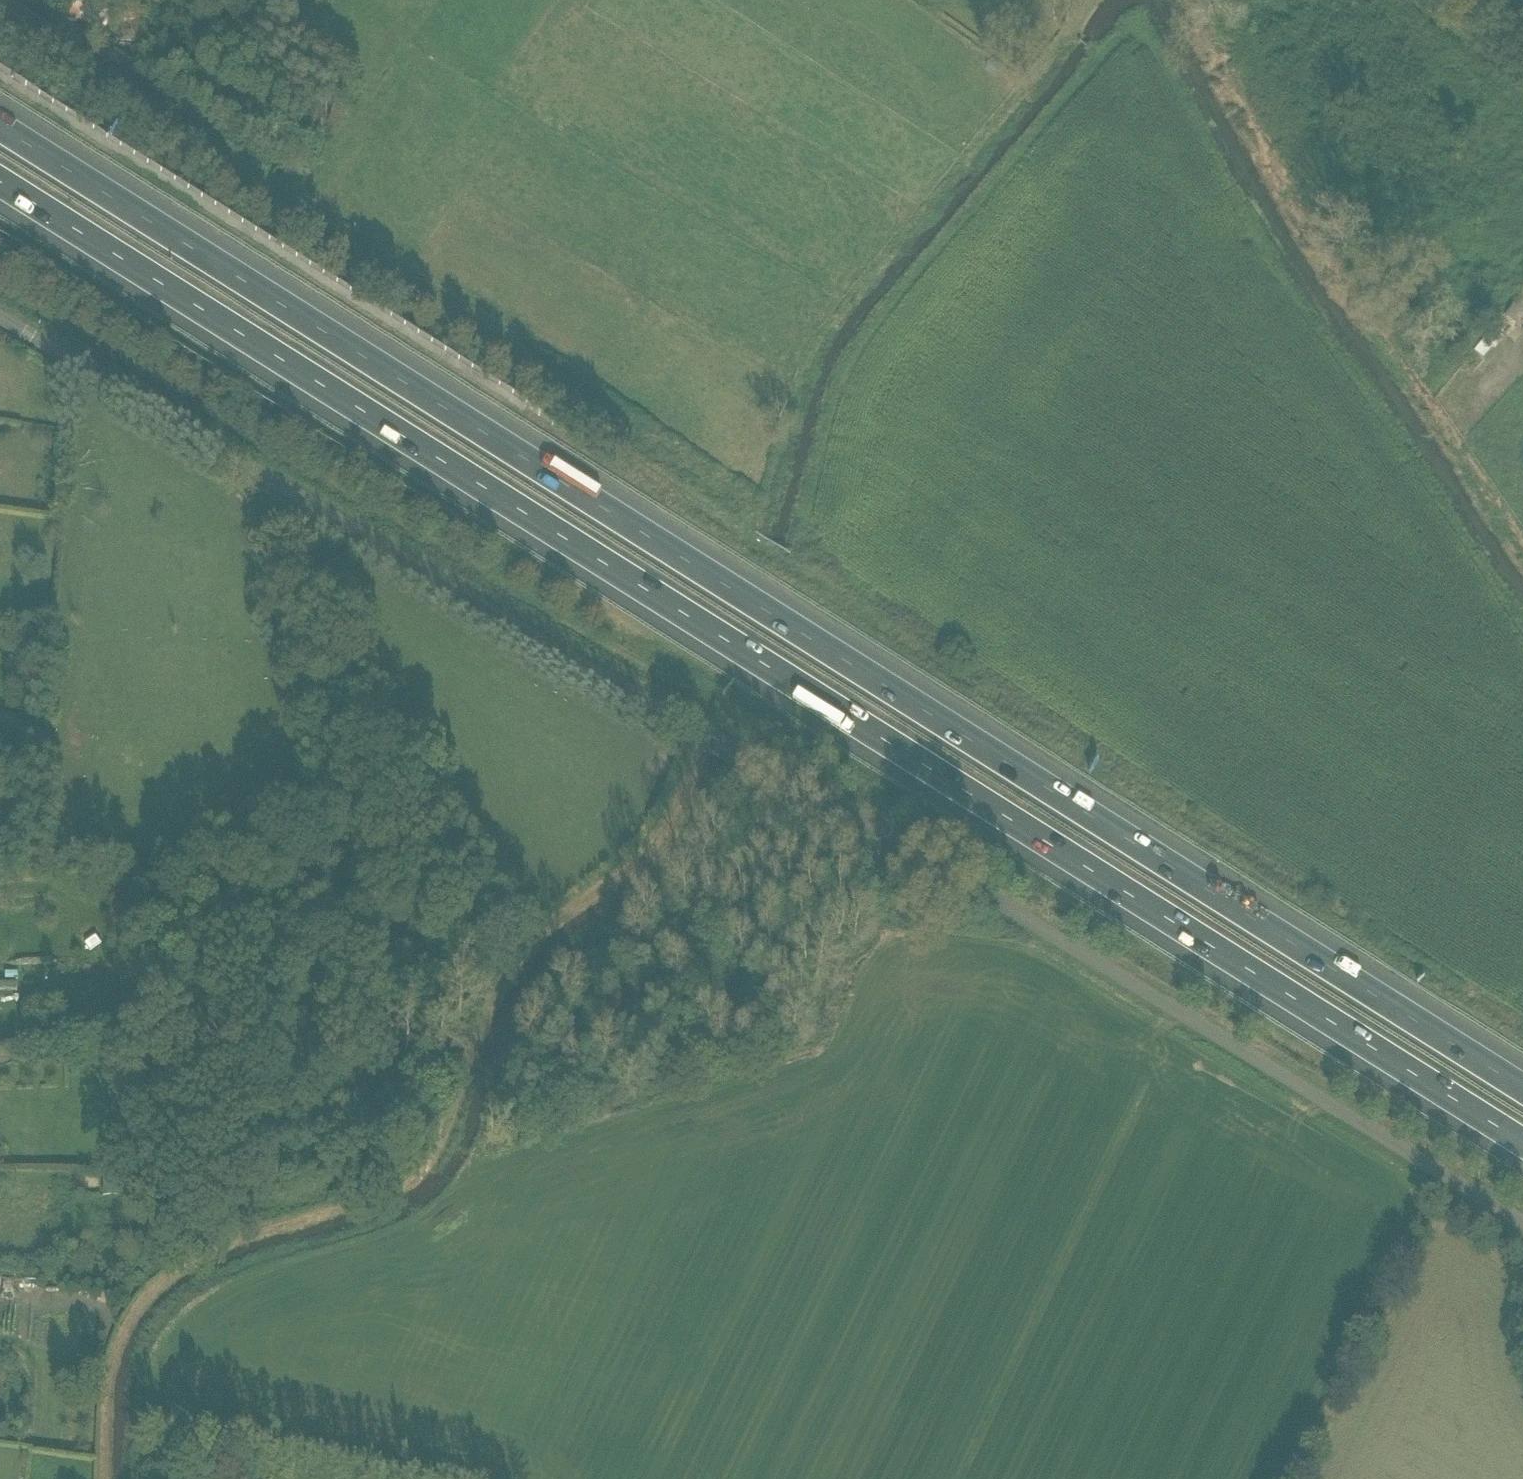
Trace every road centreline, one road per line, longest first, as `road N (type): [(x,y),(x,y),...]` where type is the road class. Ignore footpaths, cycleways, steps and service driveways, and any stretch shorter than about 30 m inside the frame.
road 1 (motorway): [(0,183),(1522,1147)]
road 2 (motorway): [(1522,1085),(0,125)]
road 3 (unclassified): [(1522,1220),(743,752),(417,570),(0,311)]

